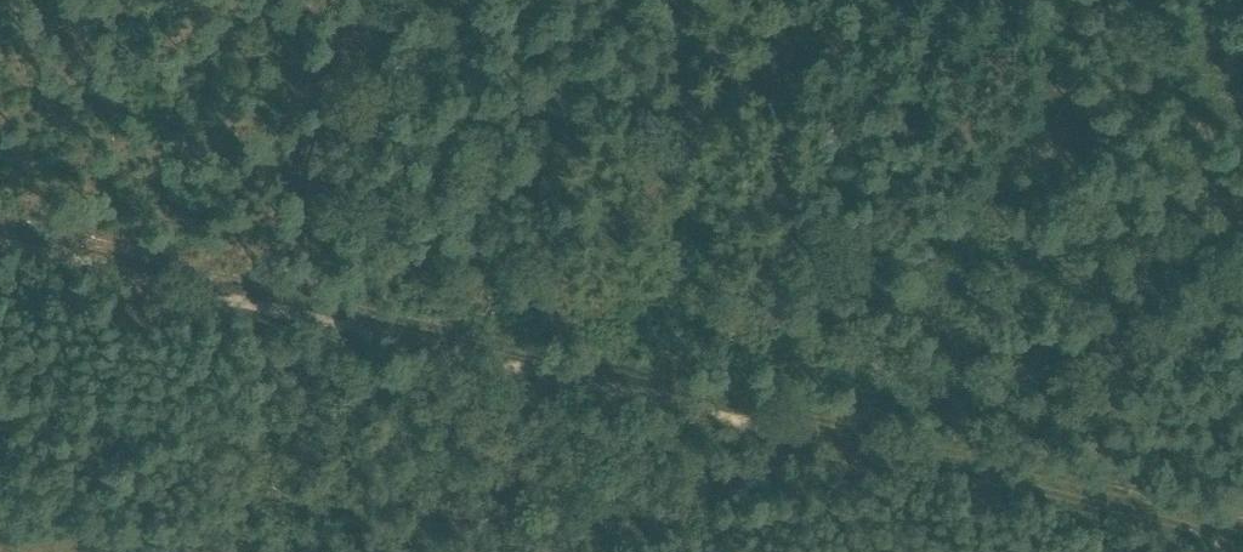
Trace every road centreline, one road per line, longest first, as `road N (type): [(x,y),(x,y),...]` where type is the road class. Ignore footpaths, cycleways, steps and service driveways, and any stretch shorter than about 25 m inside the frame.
road 1 (track): [(309,288),(331,156),(353,81),(359,0)]

